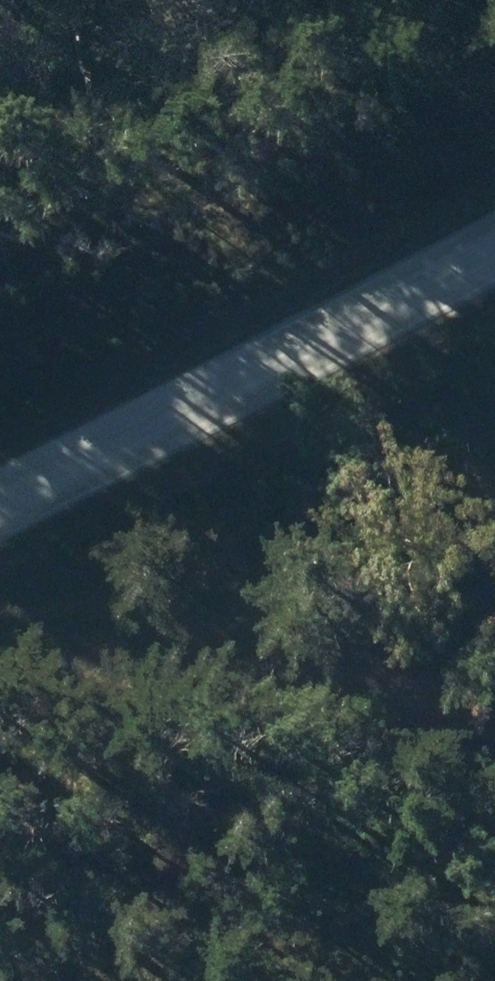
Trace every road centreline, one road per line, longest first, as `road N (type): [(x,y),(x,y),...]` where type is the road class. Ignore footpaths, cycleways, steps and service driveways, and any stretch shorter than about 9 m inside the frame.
road 1 (unclassified): [(494,310),(230,450)]
road 2 (unclassified): [(494,542),(230,450)]
road 3 (unclassified): [(230,450),(0,571)]

